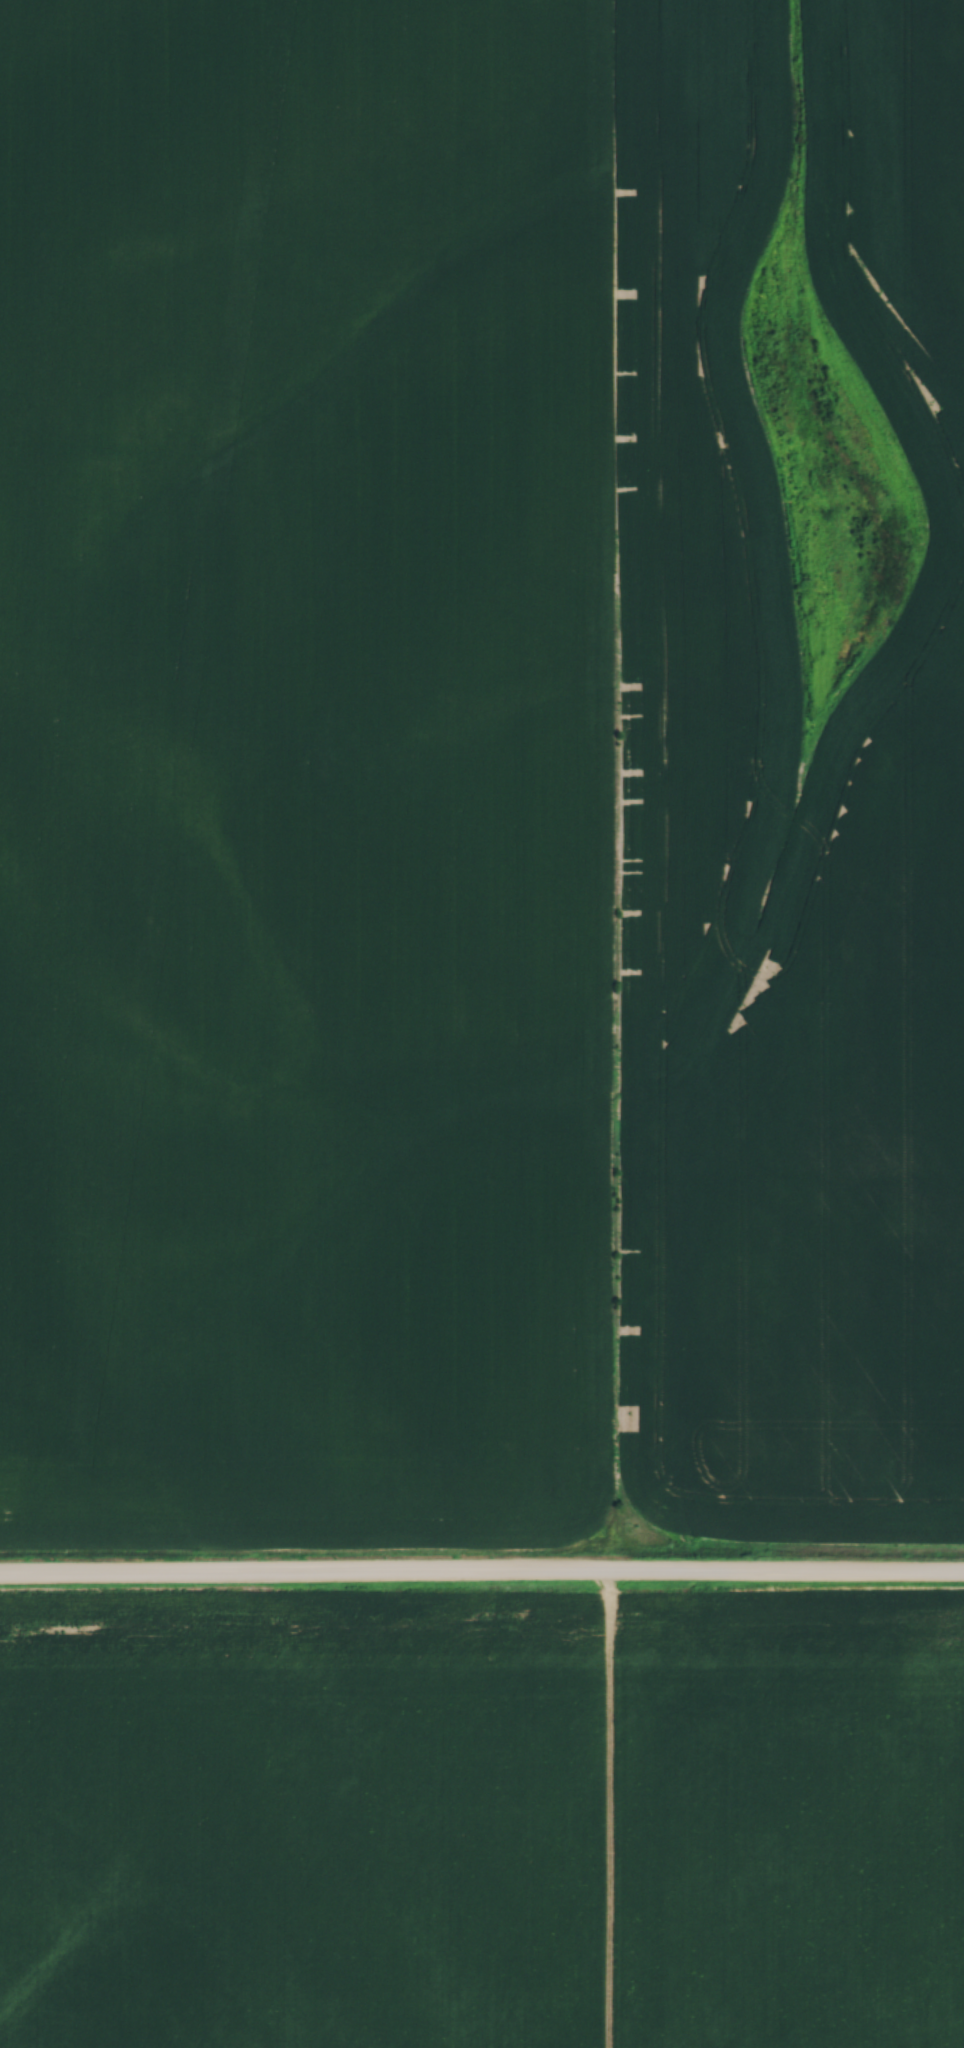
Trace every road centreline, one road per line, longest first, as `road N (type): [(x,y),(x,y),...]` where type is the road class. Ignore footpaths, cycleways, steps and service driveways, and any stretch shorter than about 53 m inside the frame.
road 1 (tertiary): [(0,1578),(963,1575)]

